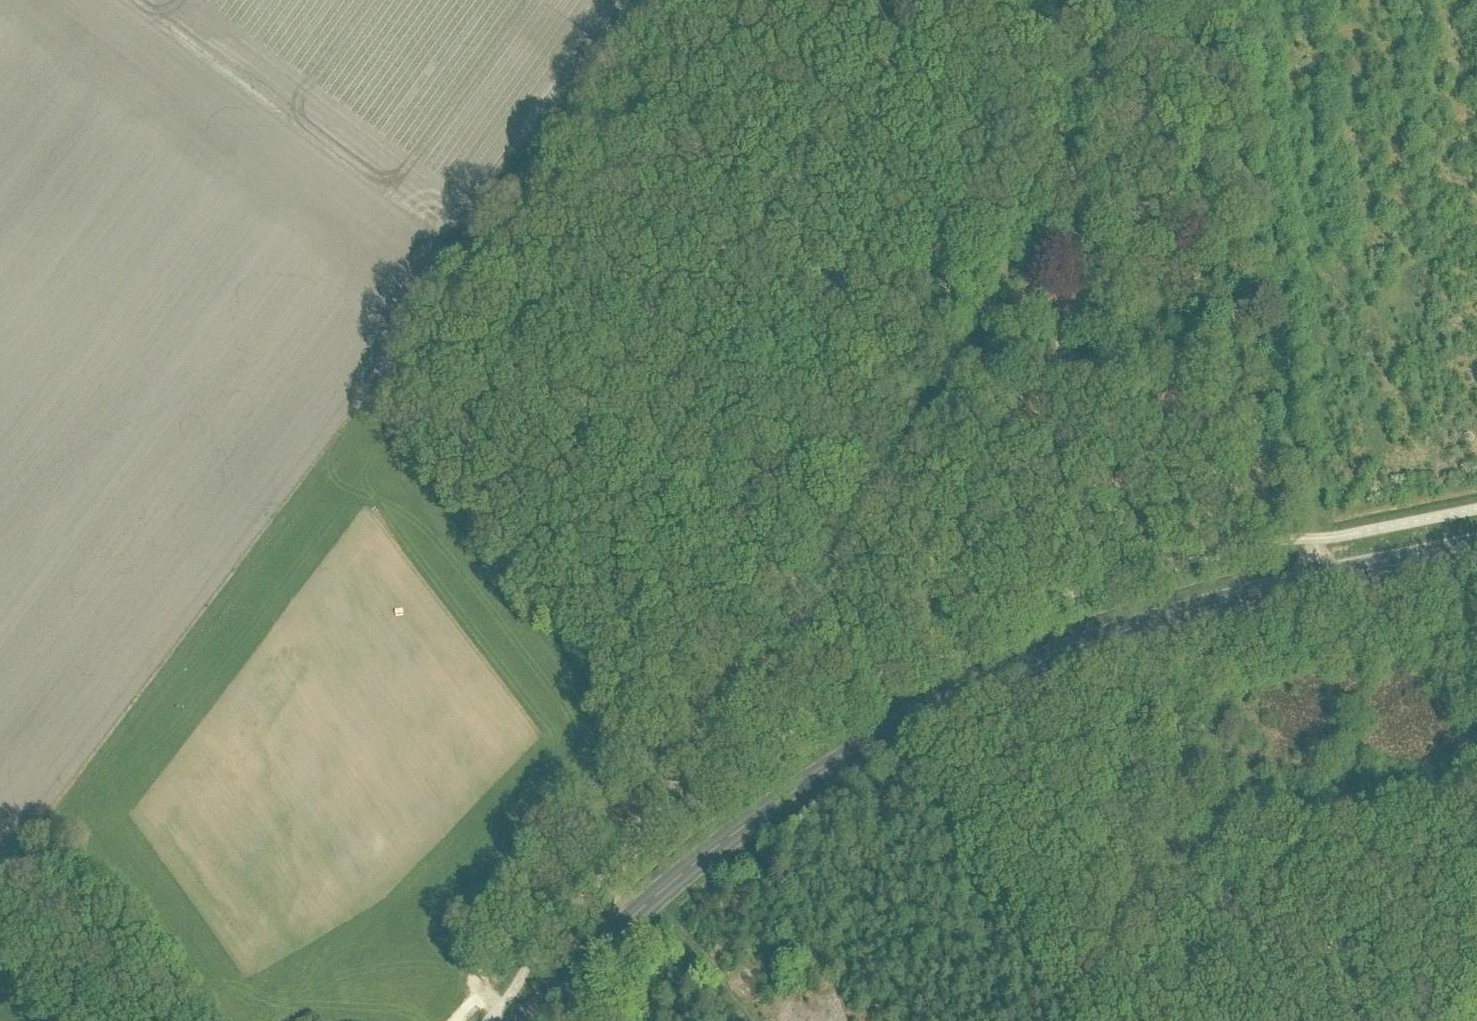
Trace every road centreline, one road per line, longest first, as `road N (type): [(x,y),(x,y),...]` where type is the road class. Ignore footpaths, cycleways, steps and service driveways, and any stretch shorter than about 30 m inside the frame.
road 1 (primary): [(532,1020),(655,897),(722,843),(862,751),(957,701),(1157,624),(1476,550)]

